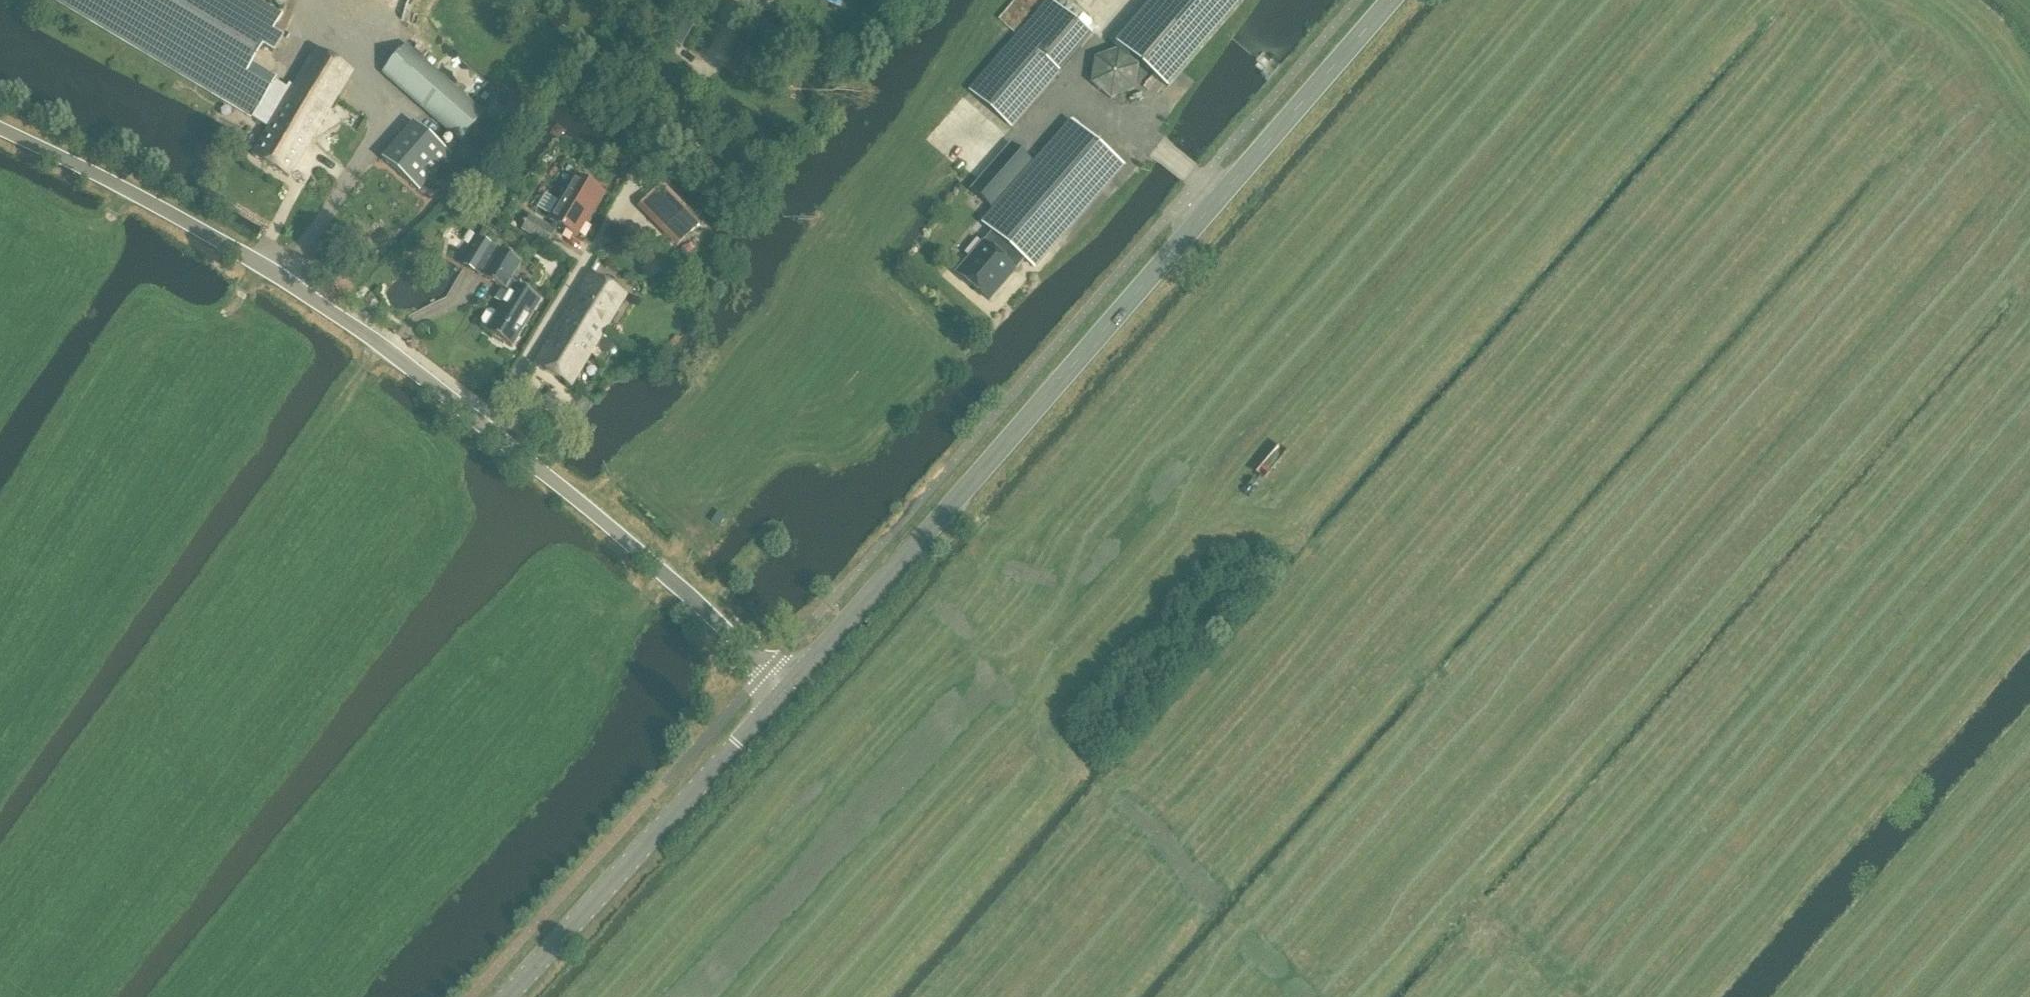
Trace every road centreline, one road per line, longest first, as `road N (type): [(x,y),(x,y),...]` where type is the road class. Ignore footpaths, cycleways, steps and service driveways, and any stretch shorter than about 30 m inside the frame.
road 1 (unclassified): [(788,688),(649,561),(382,345),(289,280),(0,130)]
road 2 (tertiary): [(788,688),(1392,0)]
road 3 (tertiary): [(507,996),(788,688)]

